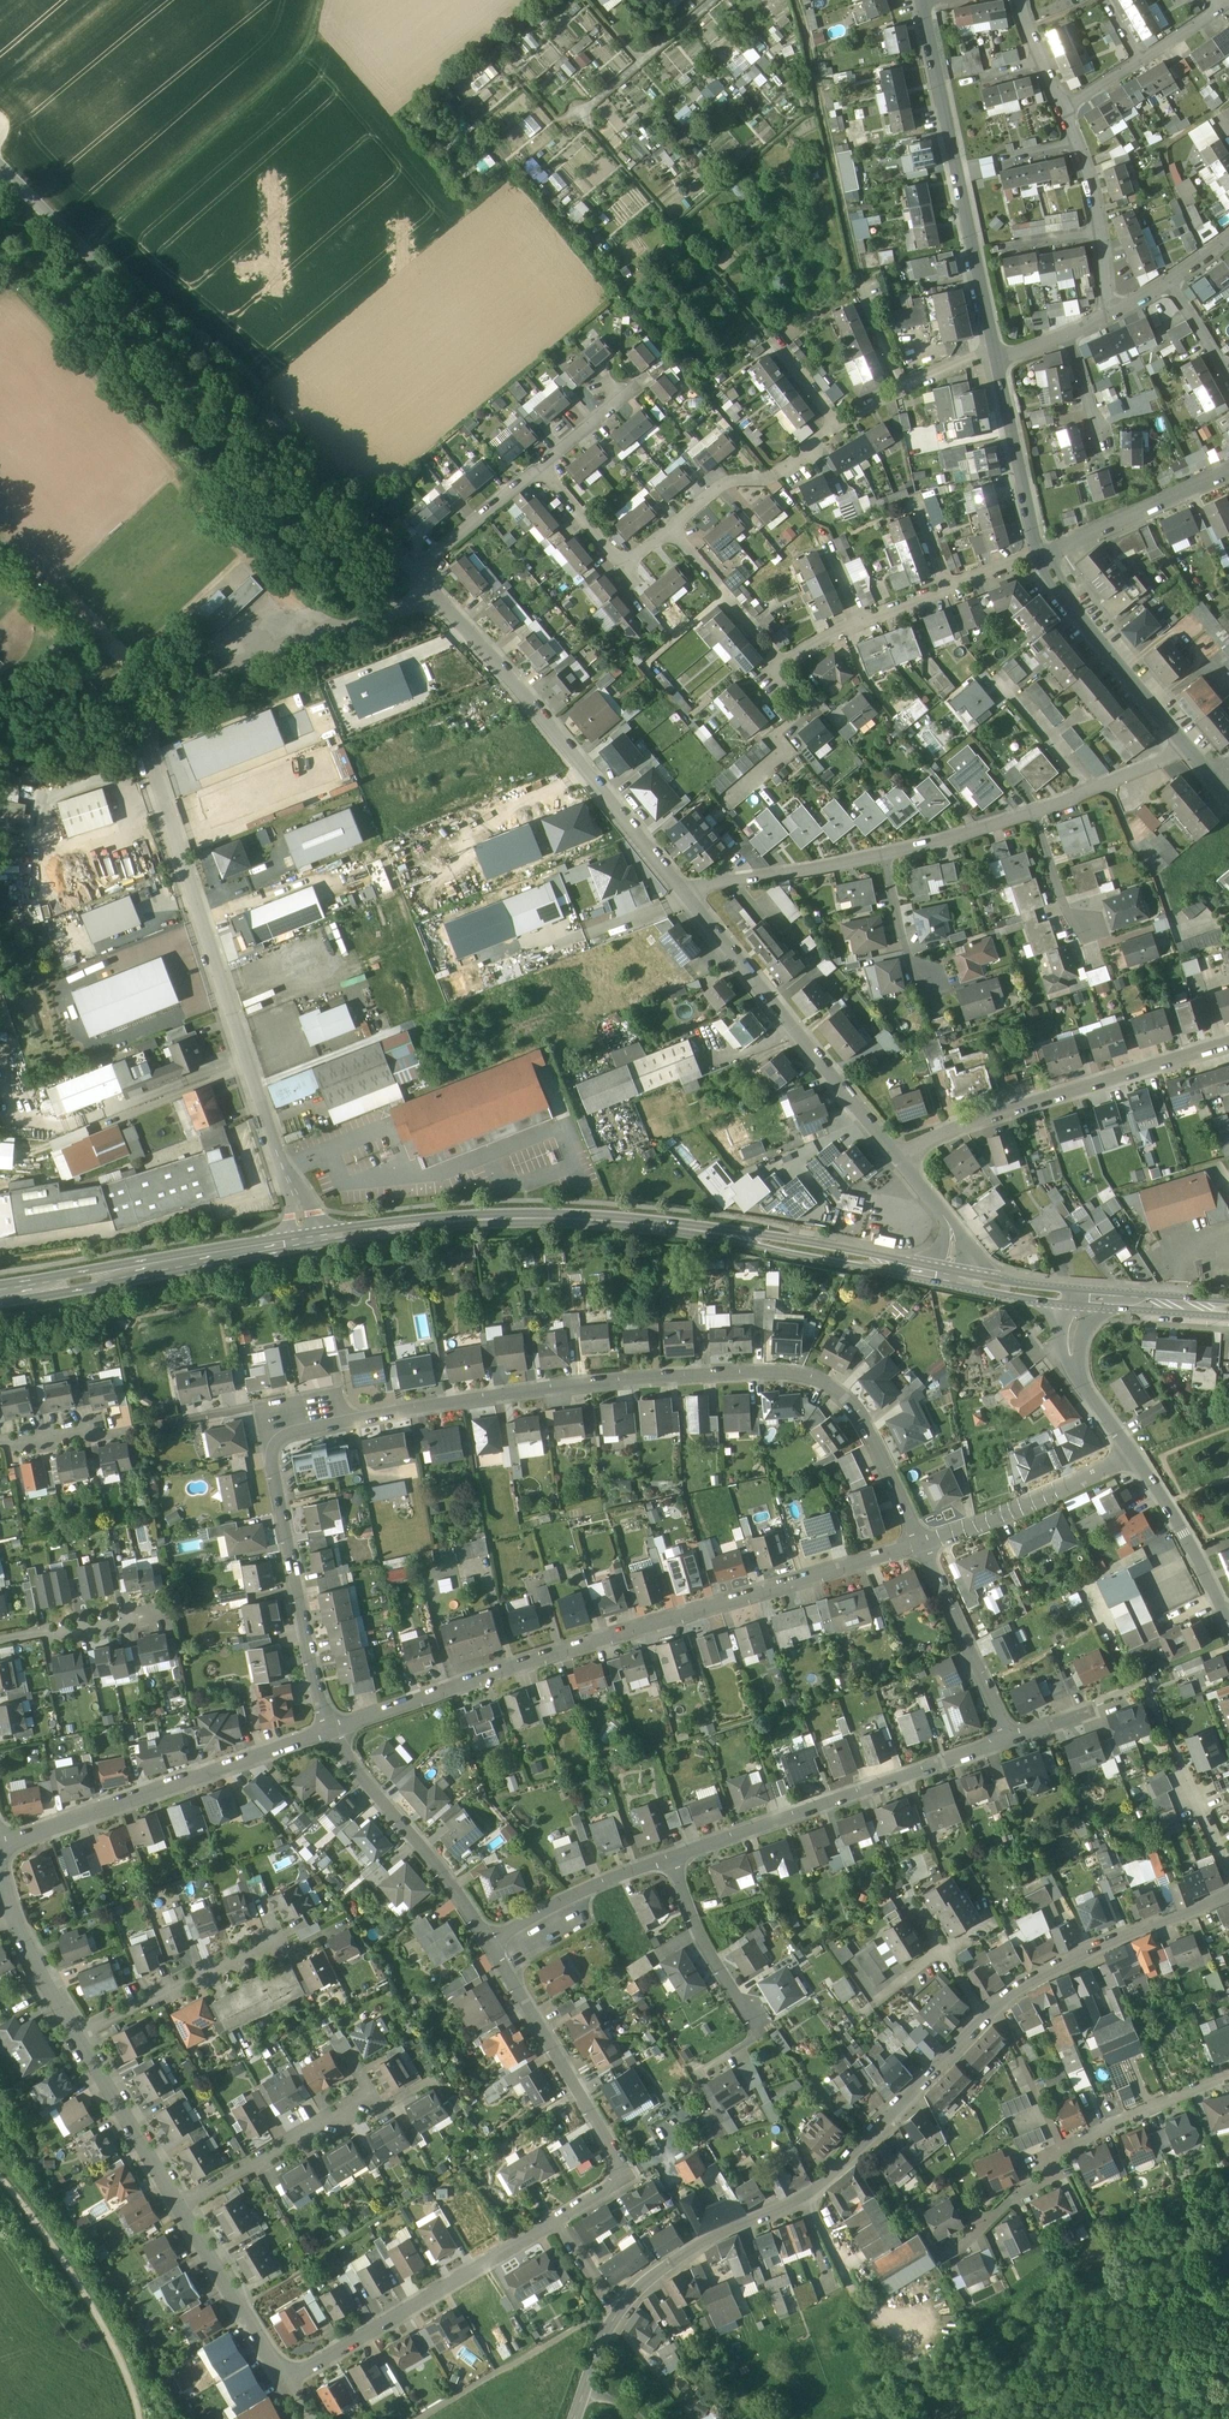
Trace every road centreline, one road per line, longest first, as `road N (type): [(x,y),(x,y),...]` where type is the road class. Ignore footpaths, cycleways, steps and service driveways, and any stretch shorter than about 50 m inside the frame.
road 1 (residential): [(921,1544),(860,1414),(824,1385),(776,1372),(503,1392),(290,1433),(274,1447),(273,1469),(332,1732)]
road 2 (residential): [(432,595),(167,700),(151,728),(149,755),(304,1241)]
road 3 (residential): [(332,1732),(623,1632),(921,1544)]
road 4 (residential): [(179,2206),(285,2382),(610,2189),(622,2171)]
road 5 (secondary): [(987,2015),(814,2189),(705,2241),(636,2290),(596,2353),(574,2418)]
road 6 (residential): [(411,572),(294,439),(0,168)]
road 7 (residential): [(685,896),(502,669),(432,595)]
road 8 (secondary): [(694,1229),(499,1219),(304,1241)]
road 9 (residential): [(995,355),(923,1)]
road 10 (residential): [(669,1858),(1010,1739)]
road 11 (residential): [(0,1847),(332,1732)]
road 12 (track): [(84,250),(277,80),(306,49),(321,0)]
road 13 (residential): [(897,1156),(949,1132),(1228,1045)]
road 14 (residential): [(944,2258),(1014,2197),(1044,2182),(1066,2146),(1228,2076)]
road 15 (residential): [(897,1156),(685,896)]
road 16 (secondary): [(304,1241),(0,1294)]
road 17 (track): [(797,0),(862,296)]
road 18 (track): [(0,2176),(74,2277),(116,2351),(141,2418)]
road 19 (secondary): [(1228,1898),(1100,1947),(987,2015)]
road 20 (residential): [(489,1942),(622,2171)]
road 21 (residential): [(332,1732),(489,1942)]
road 22 (residential): [(1187,748),(1039,552)]
road 23 (residential): [(921,1544),(1133,1455)]
road 24 (residential): [(179,2206),(373,2092)]
road 25 (residential): [(77,2033),(275,1934)]
road 26 (track): [(419,2418),(574,2328),(611,2324)]
road 27 (secondary): [(694,1229),(887,1274),(904,1268)]
road 28 (secondary): [(904,1268),(890,1257),(846,1249),(694,1229)]
road 29 (residential): [(1010,1739),(921,1544)]
road 30 (residential): [(1039,552),(1228,470)]
road 31 (residential): [(669,530),(728,483),(772,478),(836,424)]
road 32 (residential): [(685,896),(706,882),(882,856)]
road 33 (residential): [(1039,552),(995,355)]
road 34 (residential): [(77,2033),(179,2206)]
road 35 (residential): [(489,1942),(579,1892),(669,1858)]
road 36 (residential): [(669,1858),(691,1918),(755,2025)]
road 37 (residential): [(539,467),(623,563),(669,530)]
road 38 (residential): [(1133,1455),(1221,1616)]
road 39 (residential): [(782,667),(669,530)]
road 40 (residential): [(539,467),(411,572)]
road 41 (residential): [(882,856),(1033,813)]
road 42 (residential): [(153,1614),(0,1642)]
road 43 (residential): [(997,681),(1089,792)]
road 44 (residential): [(882,856),(904,948),(931,982)]
road 45 (residential): [(1033,813),(1063,906),(1087,929)]
road 46 (residential): [(14,1919),(77,2033)]

